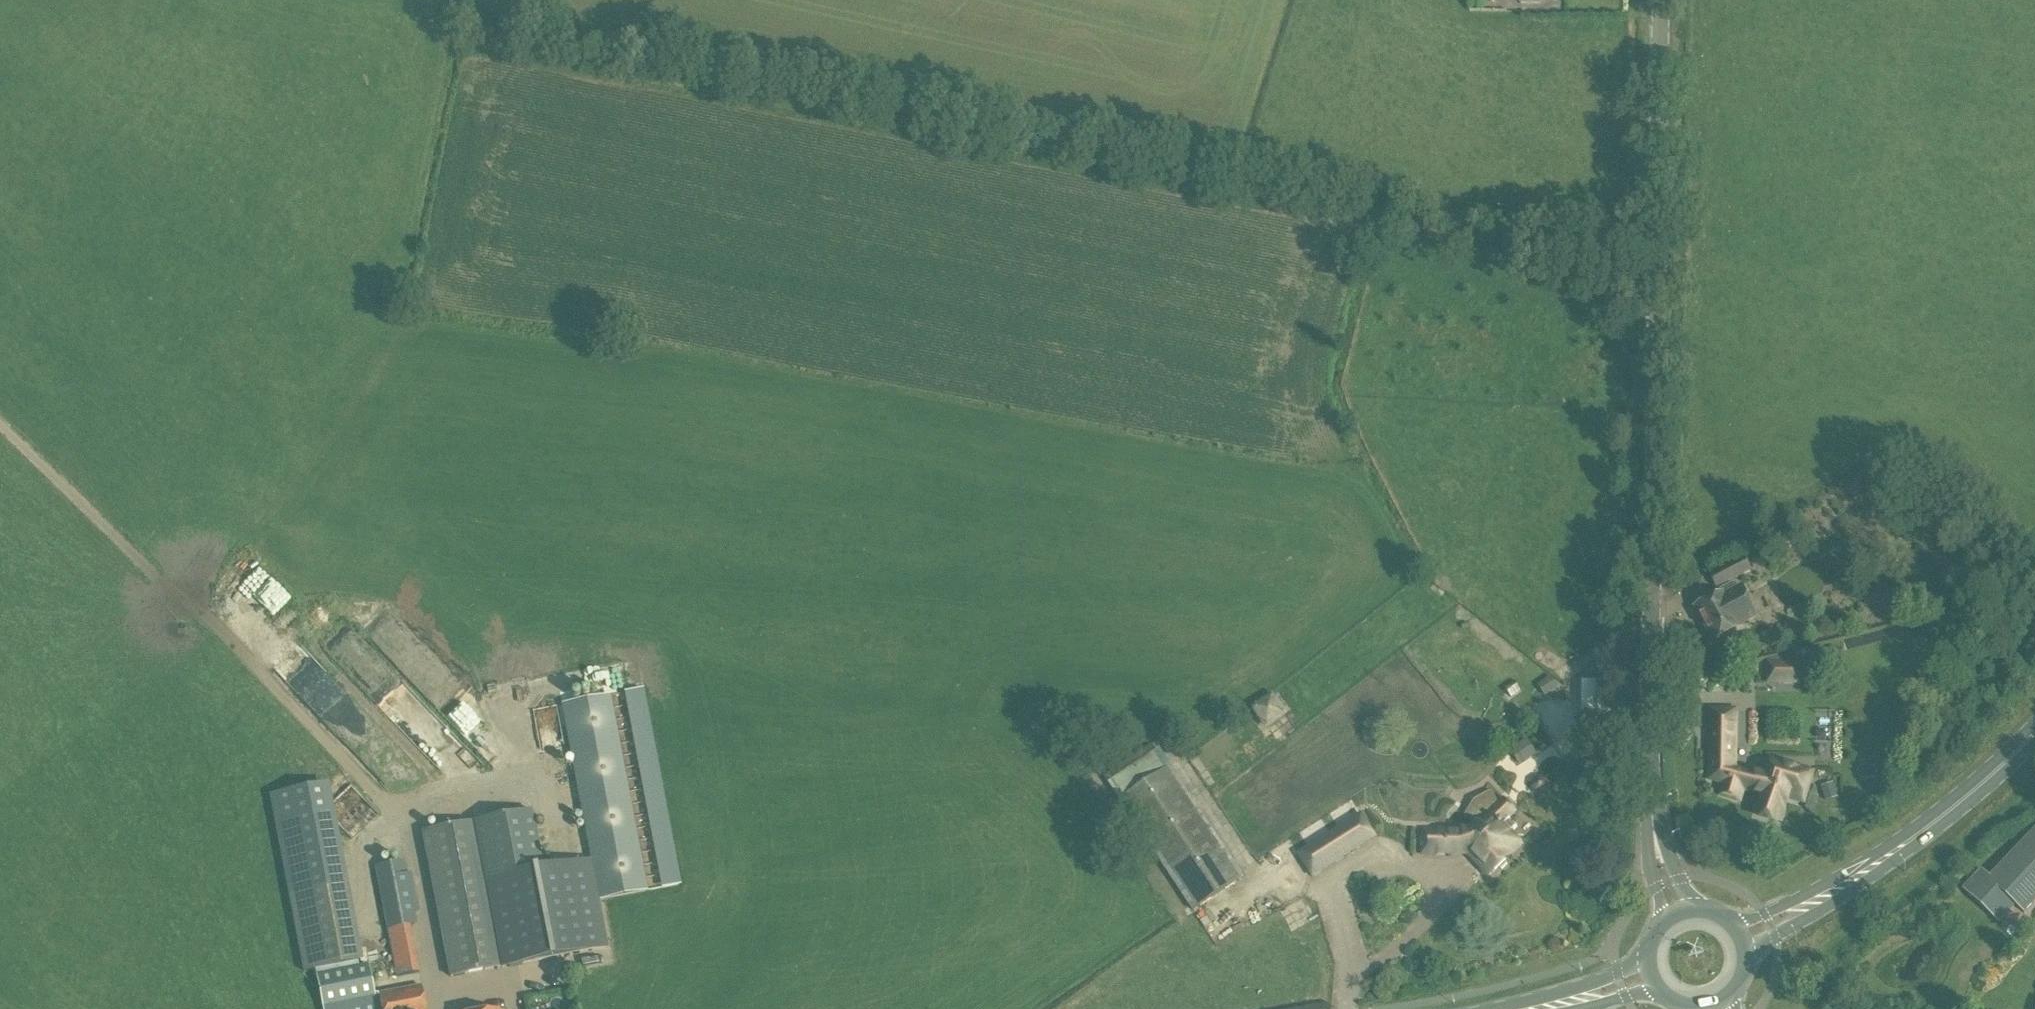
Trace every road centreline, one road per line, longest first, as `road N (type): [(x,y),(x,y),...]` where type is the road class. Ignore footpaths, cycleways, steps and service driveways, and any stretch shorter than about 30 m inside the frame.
road 1 (tertiary): [(1677,921),(1655,843),(1649,783),(1663,0)]
road 2 (primary): [(1736,945),(1913,844),(2034,734)]
road 3 (primary): [(1534,1008),(1650,973)]

